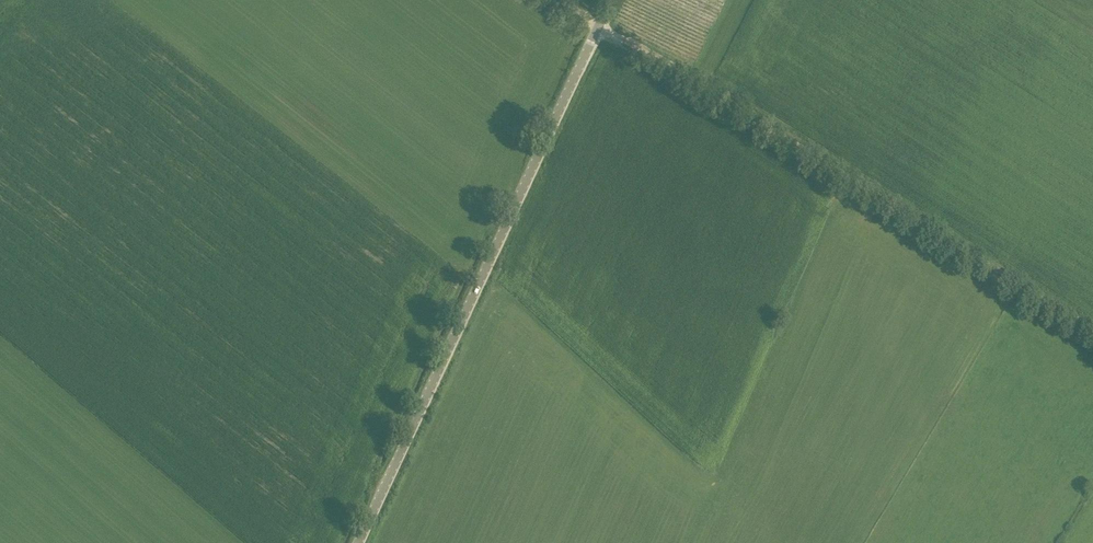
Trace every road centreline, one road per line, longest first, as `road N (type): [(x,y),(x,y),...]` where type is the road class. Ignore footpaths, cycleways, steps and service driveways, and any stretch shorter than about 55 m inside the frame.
road 1 (track): [(566,0),(1092,333)]
road 2 (tertiary): [(358,542),(611,0)]

